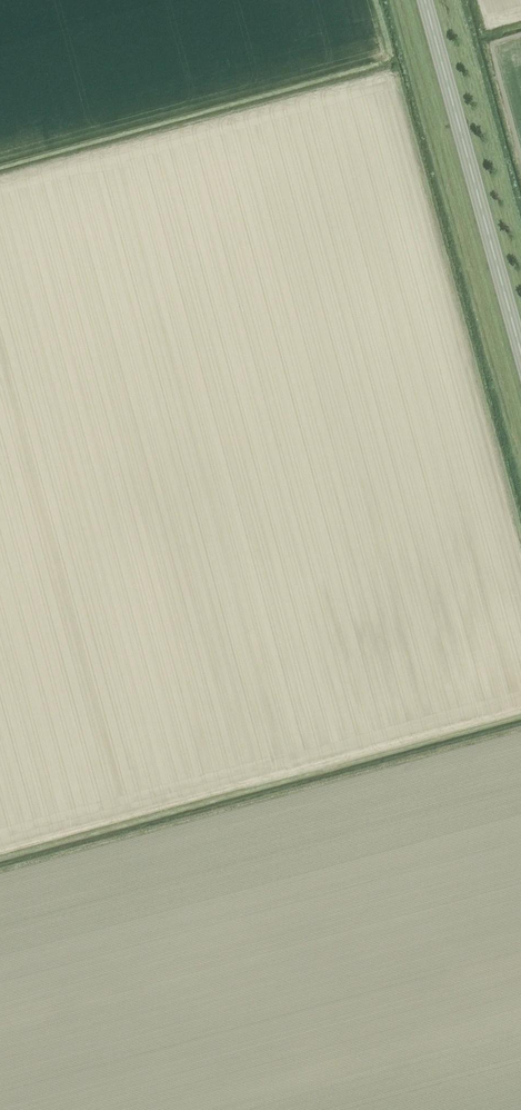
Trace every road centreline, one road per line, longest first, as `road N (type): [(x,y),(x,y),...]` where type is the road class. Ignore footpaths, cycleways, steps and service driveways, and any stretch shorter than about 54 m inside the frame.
road 1 (trunk): [(520,352),(425,0)]

